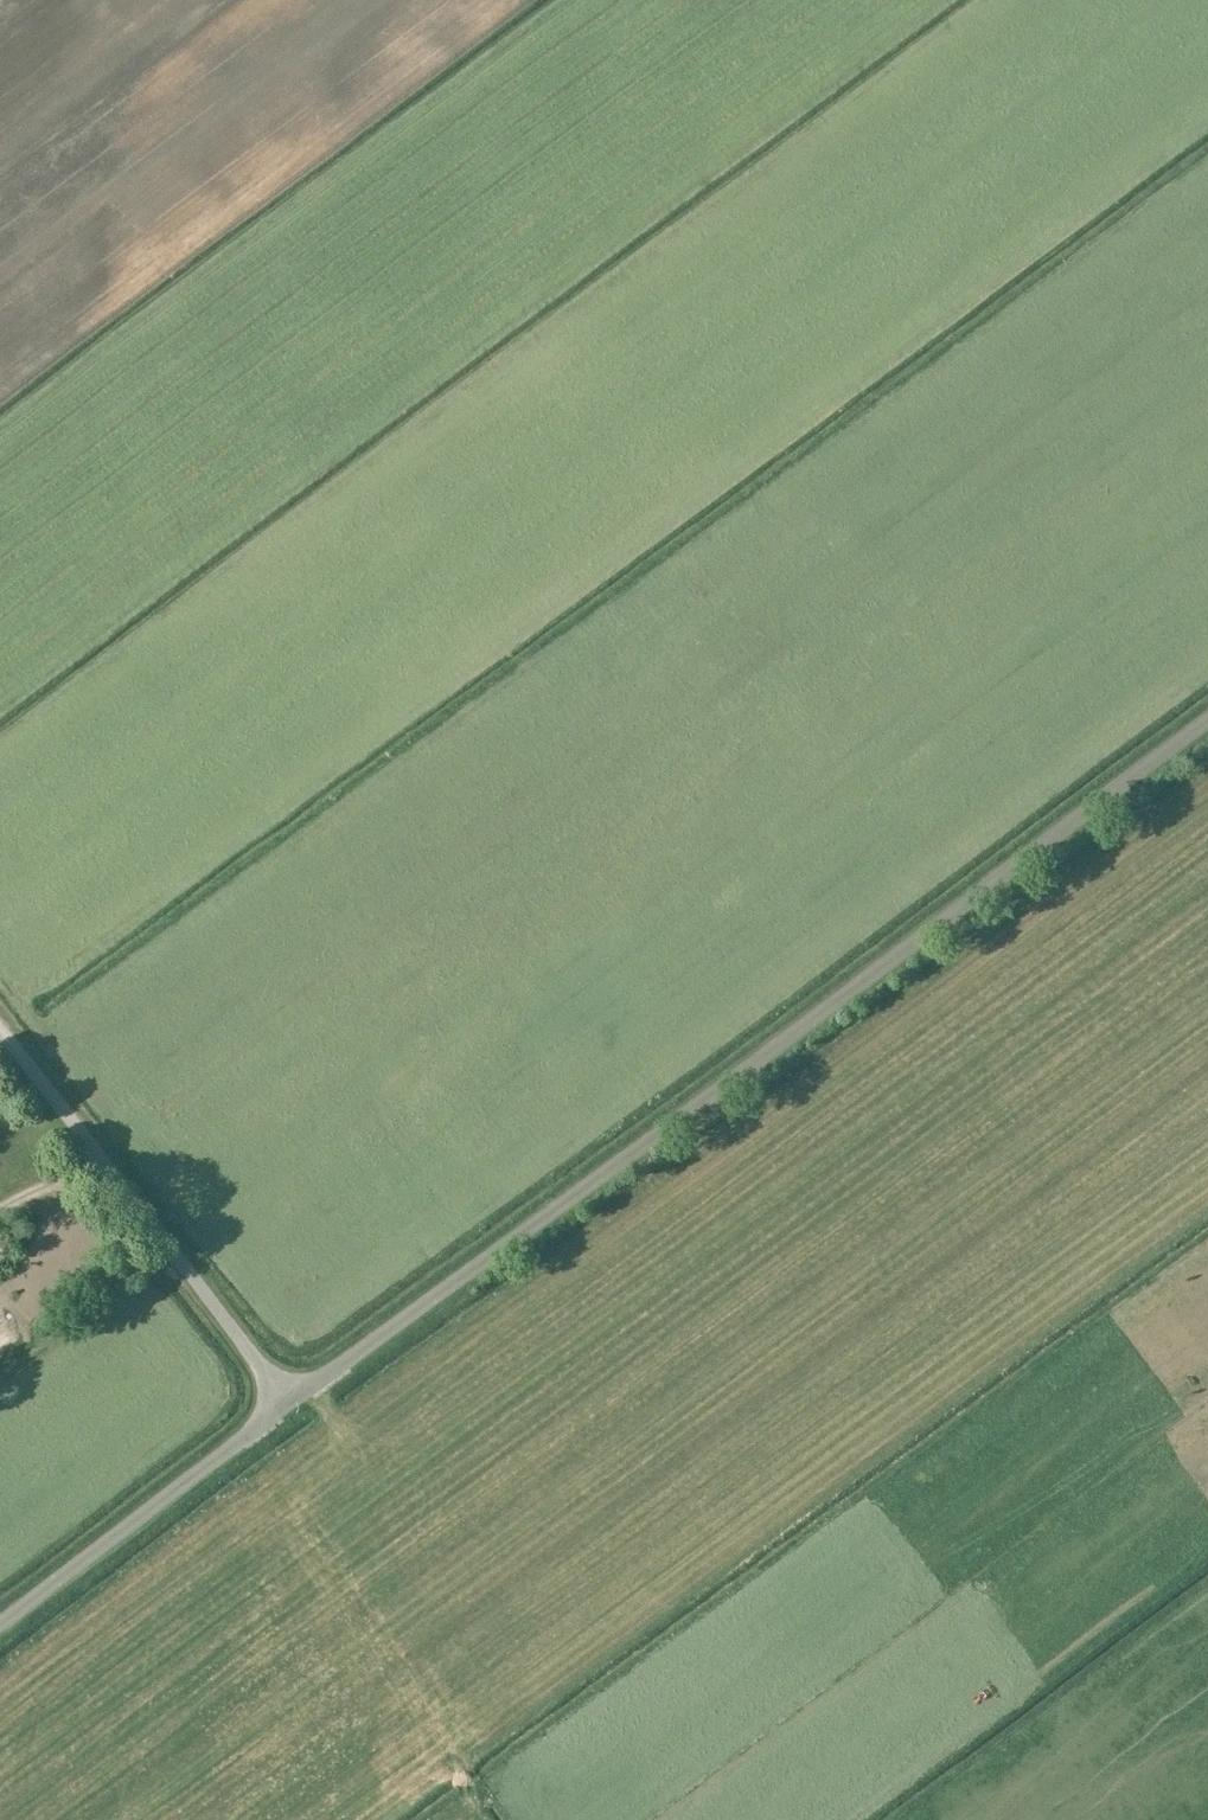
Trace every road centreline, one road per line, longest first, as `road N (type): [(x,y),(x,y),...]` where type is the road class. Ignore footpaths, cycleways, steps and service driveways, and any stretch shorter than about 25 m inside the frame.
road 1 (unclassified): [(287,1405),(1207,720)]
road 2 (unclassified): [(287,1405),(0,1032)]
road 3 (unclassified): [(0,1624),(287,1405)]

